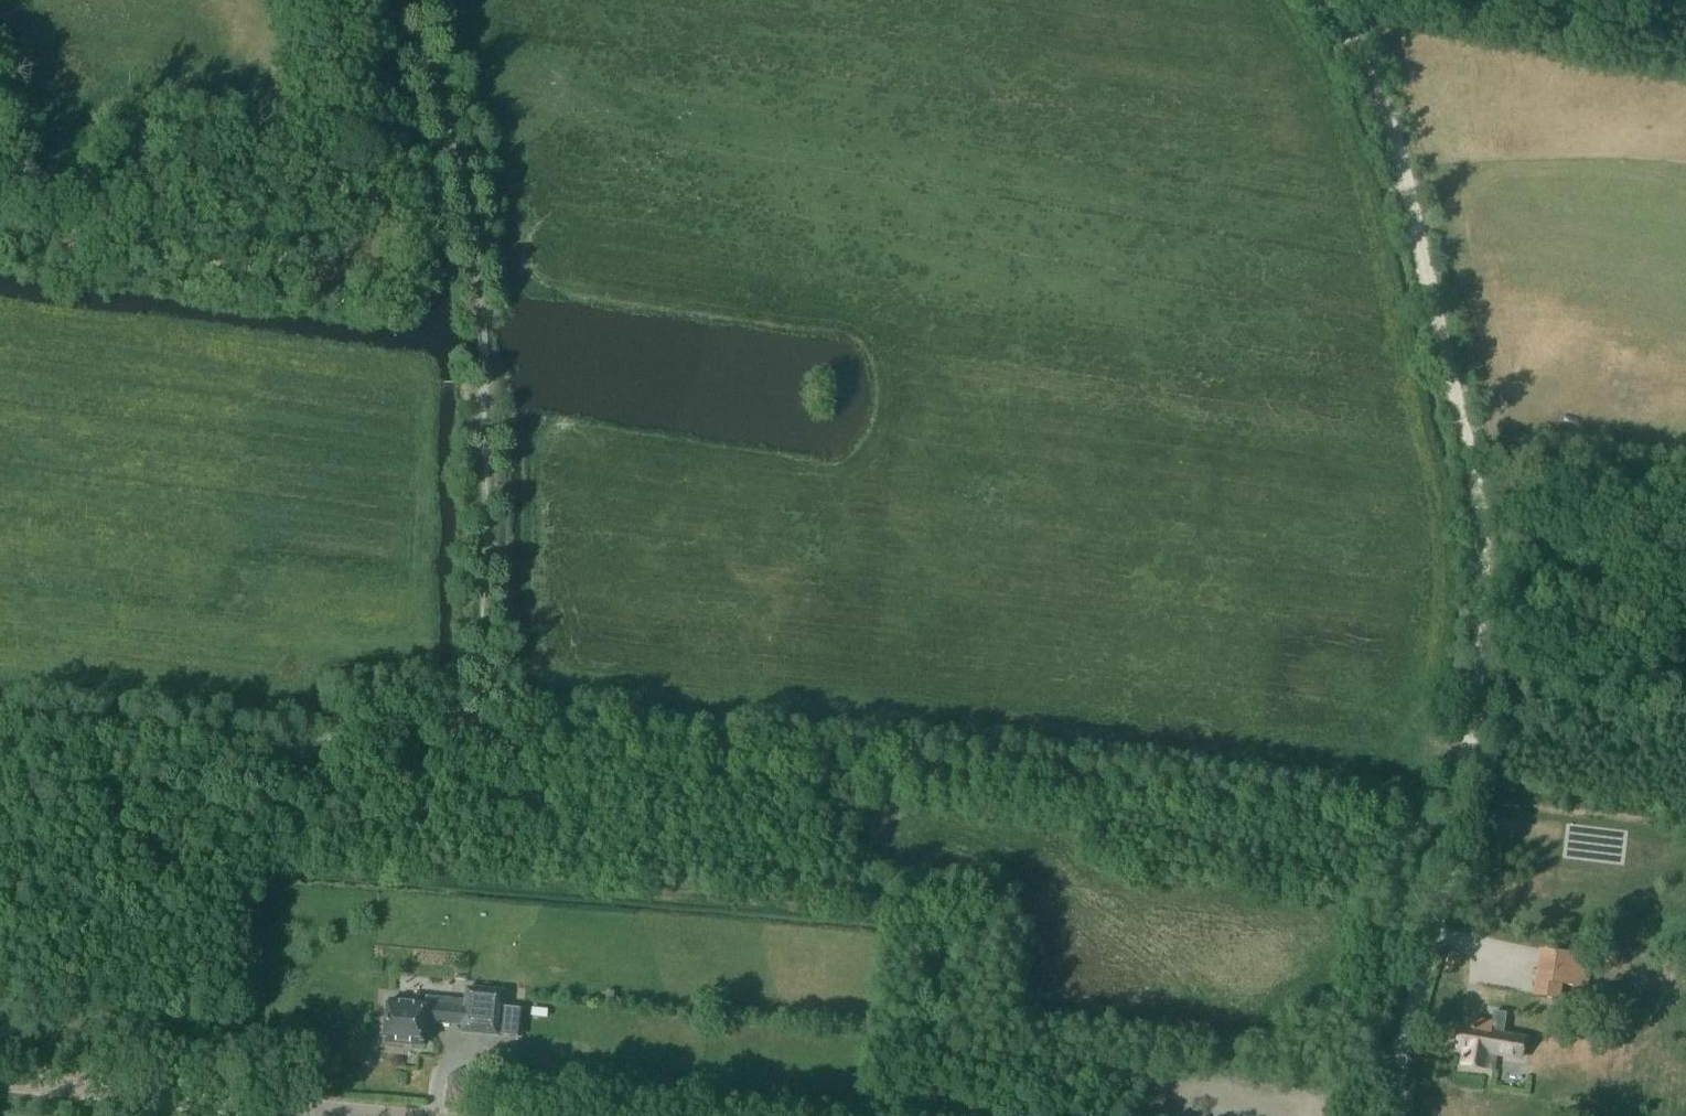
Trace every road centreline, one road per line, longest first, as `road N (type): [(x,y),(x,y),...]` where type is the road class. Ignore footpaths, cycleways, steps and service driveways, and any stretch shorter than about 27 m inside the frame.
road 1 (track): [(1379,1115),(1460,737),(1471,560),(1406,190),(1378,93),(1324,0)]
road 2 (tertiary): [(371,1115),(0,1080)]

